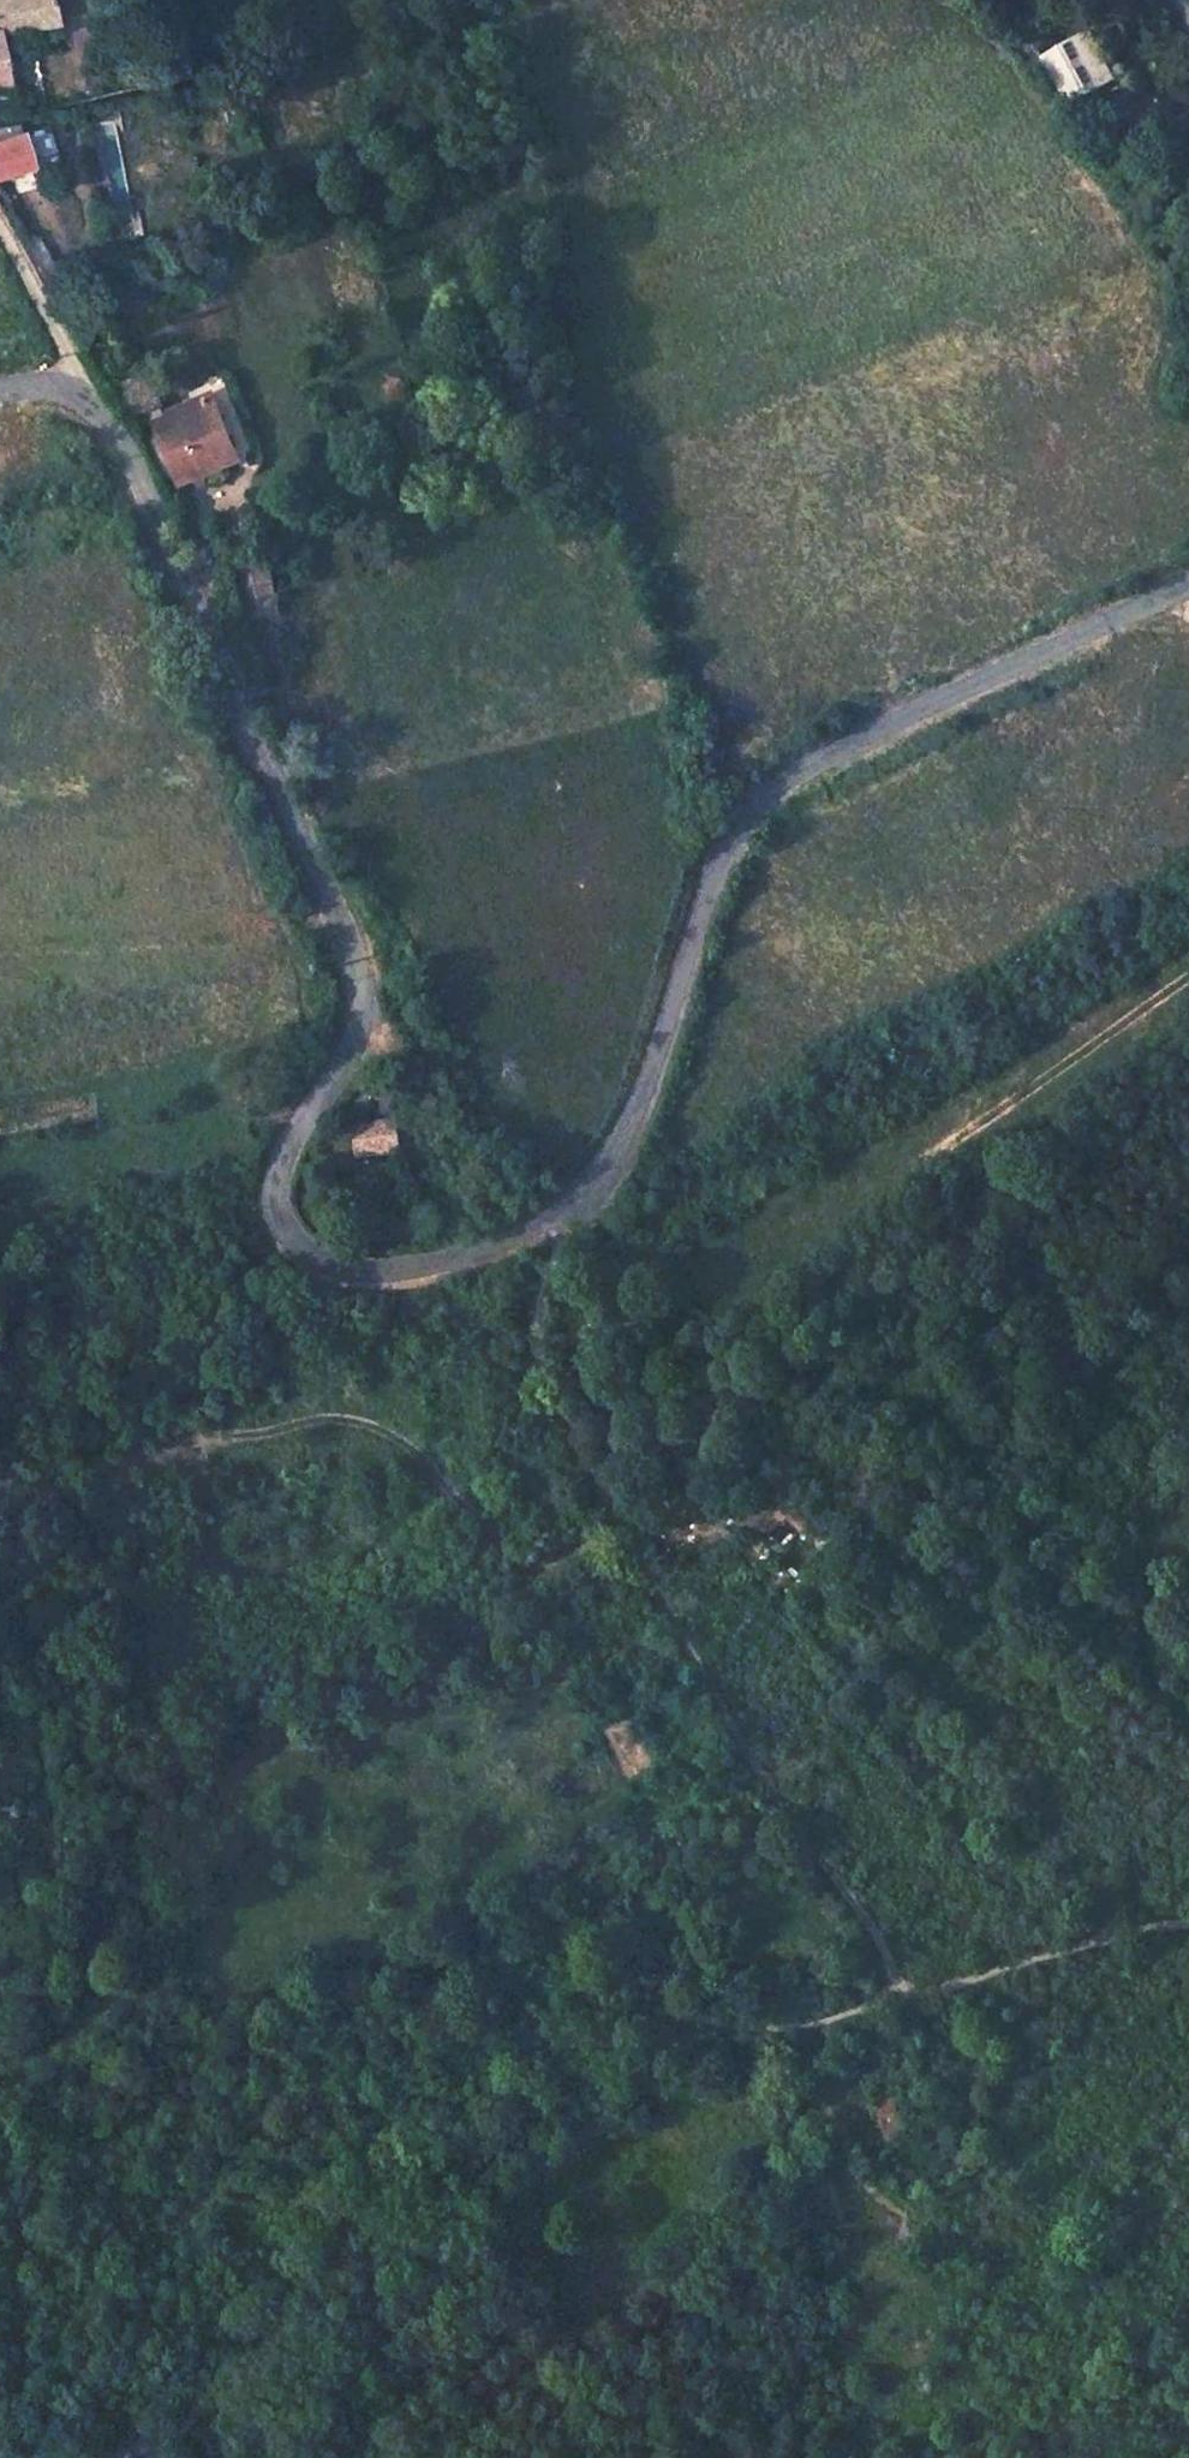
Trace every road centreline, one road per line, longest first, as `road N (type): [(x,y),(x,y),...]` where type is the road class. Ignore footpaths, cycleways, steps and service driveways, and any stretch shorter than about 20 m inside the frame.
road 1 (unclassified): [(0,395),(44,387),(92,403),(353,959),(362,993),(348,1059),(285,1147),(271,1182),(273,1215),(292,1246),(331,1269),(383,1279),(494,1248),(563,1213),(594,1181),(633,1112),(713,875),(736,827),(764,798),(849,739),(1188,586)]
road 2 (track): [(494,1248),(653,1576),(909,1993)]
road 3 (track): [(909,1993),(1113,1934),(1188,1925)]

